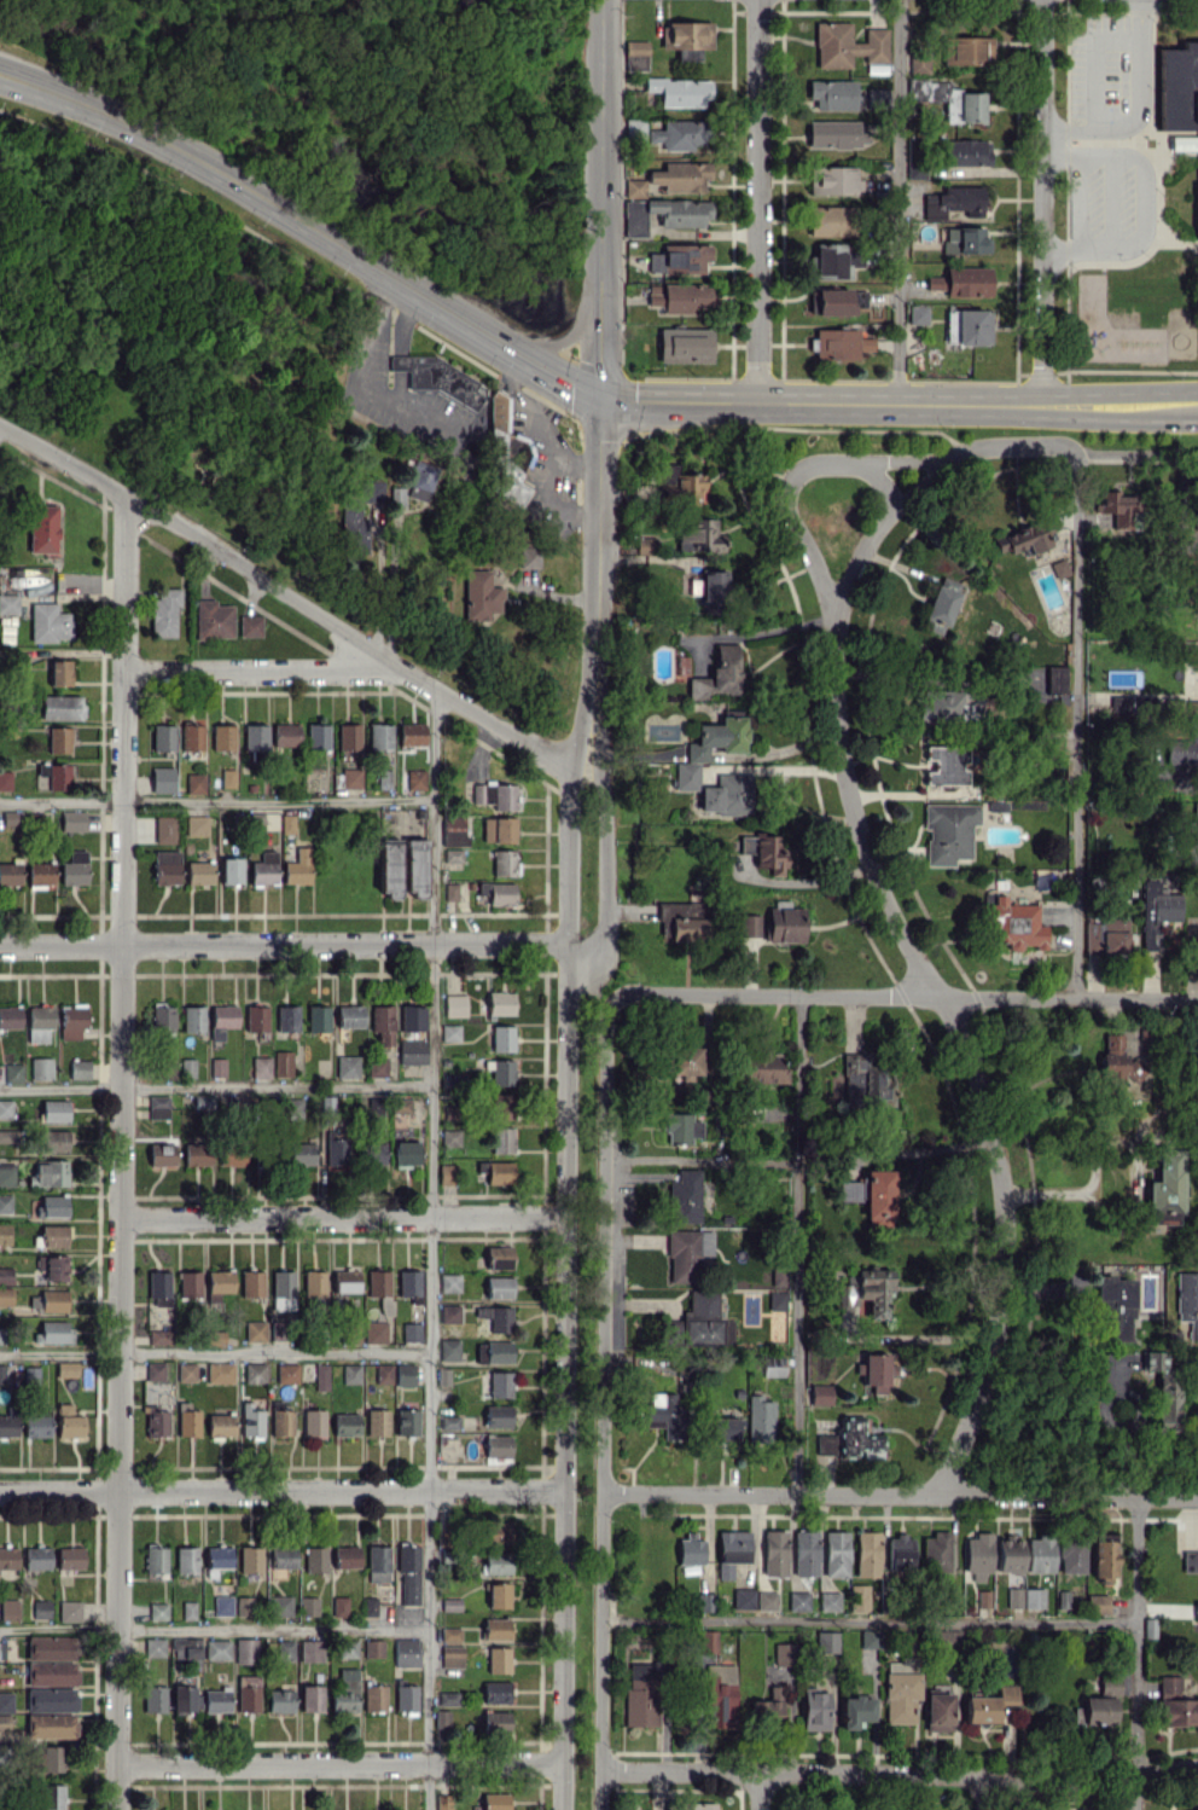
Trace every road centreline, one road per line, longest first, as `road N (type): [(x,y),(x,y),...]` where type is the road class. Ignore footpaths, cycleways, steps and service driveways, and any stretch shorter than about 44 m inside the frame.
road 1 (residential): [(127,500),(116,1809)]
road 2 (residential): [(1076,462),(1070,448),(1052,443),(963,452),(873,530),(834,620),(832,702),(854,814),(894,923),(943,998),(972,1064),(1001,1179),(1005,1241),(990,1362),(934,1493)]
road 3 (secondary): [(0,72),(138,130),(460,325),(598,394)]
road 4 (residential): [(0,431),(570,767)]
road 5 (residential): [(601,1769),(983,1774),(1075,1793),(1197,1768)]
road 6 (secondary): [(598,394),(1197,402)]
road 7 (residential): [(1197,1497),(601,1491)]
road 8 (residential): [(613,1002),(635,992),(1197,1000)]
road 9 (residential): [(565,944),(0,946)]
road 10 (residential): [(564,1489),(0,1491)]
road 11 (residential): [(601,1491),(605,1022),(613,1002)]
road 12 (residential): [(562,1763),(116,1765)]
road 13 (residential): [(123,1217),(563,1219)]
road 14 (residential): [(757,0),(756,401)]
road 15 (residential): [(1042,0),(1043,400)]
road 16 (tertiary): [(600,0),(598,394)]
road 17 (residential): [(598,394),(587,727)]
road 18 (residential): [(963,452),(818,463),(787,482),(796,529),(834,620)]
road 19 (residential): [(565,944),(563,1219)]
road 20 (residential): [(564,1489),(562,1763)]
road 21 (residential): [(563,1219),(564,1489)]
road 22 (residential): [(565,944),(601,944),(605,933),(600,777),(587,727)]
road 23 (residential): [(378,656),(123,671)]
road 24 (residential): [(587,727),(570,767),(565,944)]
road 25 (residential): [(604,1164),(797,1162)]
road 26 (residential): [(601,1769),(601,1620)]
road 27 (residential): [(601,1620),(601,1491)]

